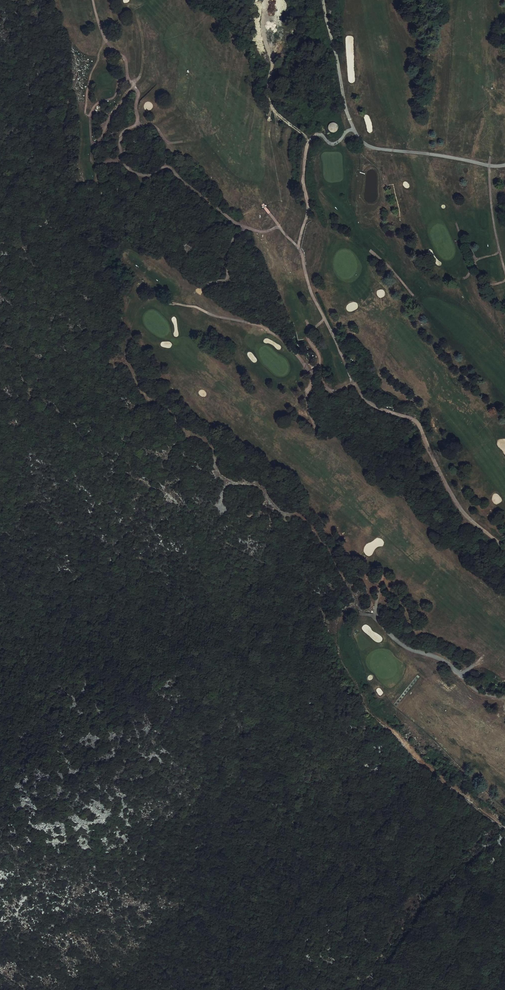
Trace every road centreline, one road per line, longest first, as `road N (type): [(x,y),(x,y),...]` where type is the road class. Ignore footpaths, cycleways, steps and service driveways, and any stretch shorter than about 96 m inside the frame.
road 1 (track): [(504,165),(362,139),(348,120),(324,0)]

